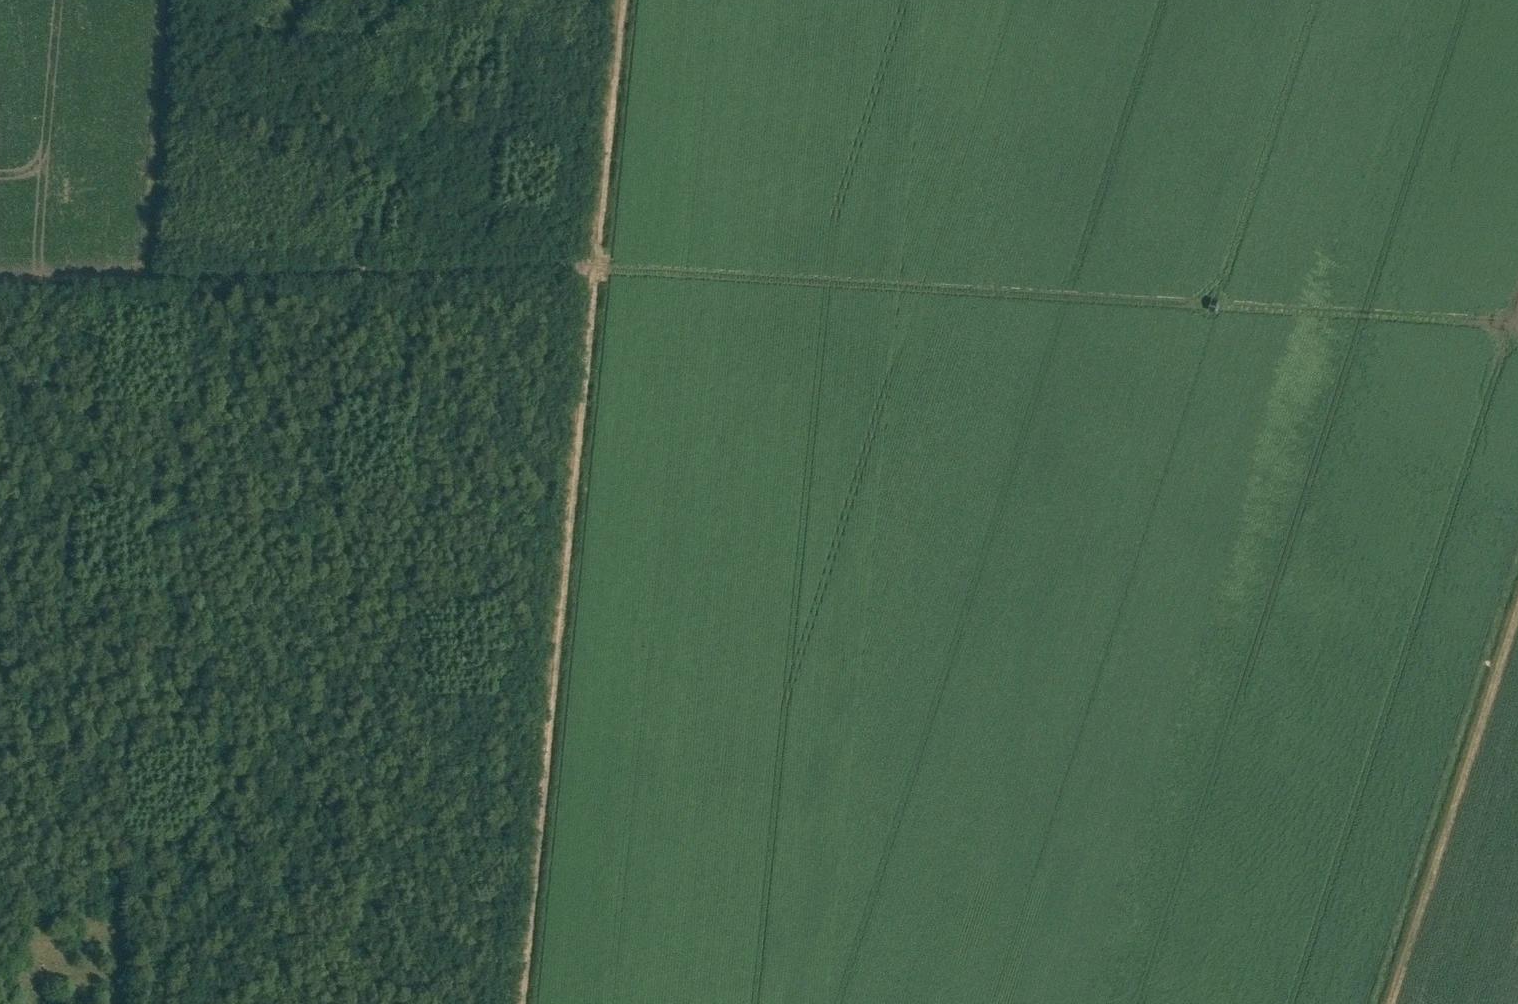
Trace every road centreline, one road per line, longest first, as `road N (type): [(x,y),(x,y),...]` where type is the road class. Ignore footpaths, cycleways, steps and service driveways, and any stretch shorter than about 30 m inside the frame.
road 1 (track): [(1517,518),(1360,1003)]

